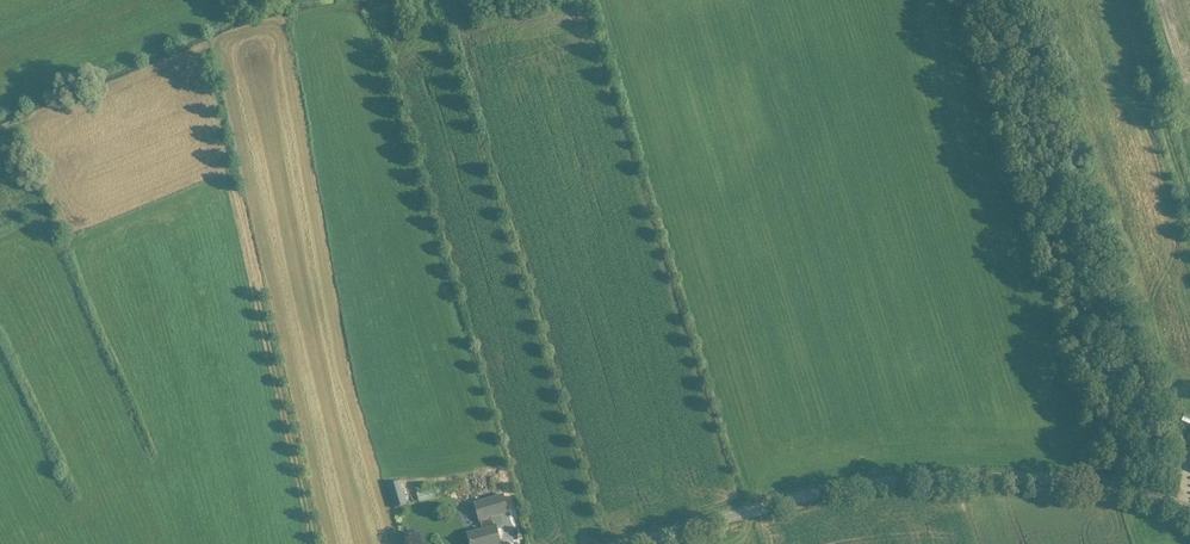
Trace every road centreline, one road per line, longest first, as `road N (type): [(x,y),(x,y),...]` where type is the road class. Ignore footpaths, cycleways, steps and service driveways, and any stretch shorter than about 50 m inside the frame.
road 1 (tertiary): [(630,543),(826,490),(905,480),(1074,481),(1189,510)]

